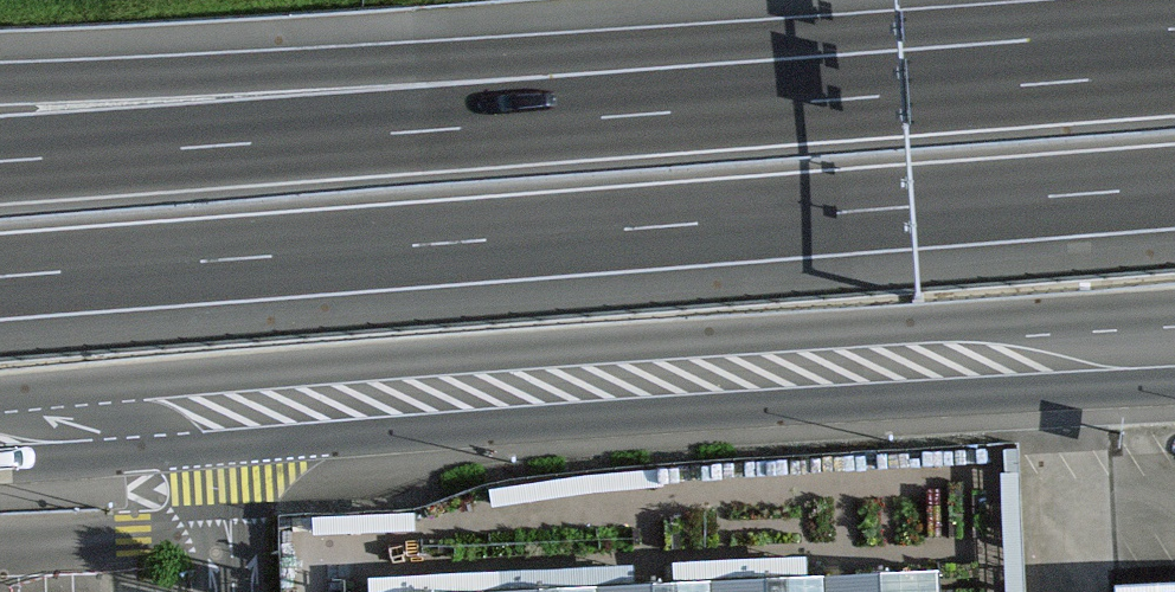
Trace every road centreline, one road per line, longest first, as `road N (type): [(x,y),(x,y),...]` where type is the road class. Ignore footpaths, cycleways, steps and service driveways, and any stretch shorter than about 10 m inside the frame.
road 1 (motorway): [(0,280),(1174,188)]
road 2 (primary): [(0,426),(1174,347)]
road 3 (motorway): [(1031,85),(0,161)]
road 4 (motorway): [(1031,85),(0,90)]
road 5 (motorway): [(1174,74),(1031,85)]

